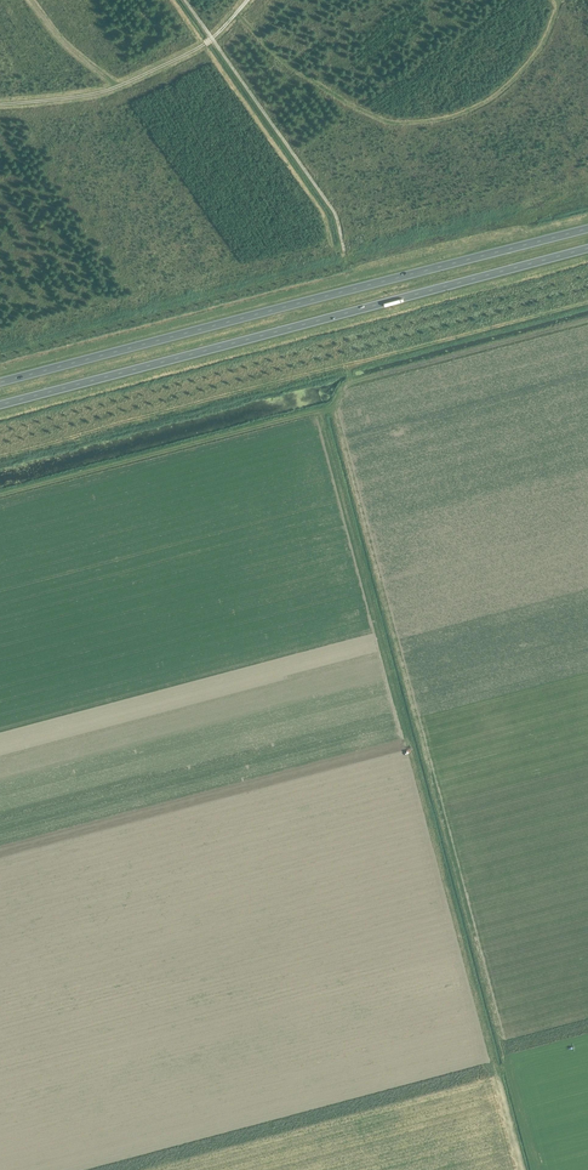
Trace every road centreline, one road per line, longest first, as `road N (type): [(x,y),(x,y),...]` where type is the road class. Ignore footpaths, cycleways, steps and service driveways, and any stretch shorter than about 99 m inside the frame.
road 1 (trunk): [(0,406),(587,249)]
road 2 (trunk): [(587,228),(0,382)]
road 3 (track): [(346,253),(337,217),(184,0)]
road 4 (track): [(247,0),(212,40),(119,86),(0,104)]

